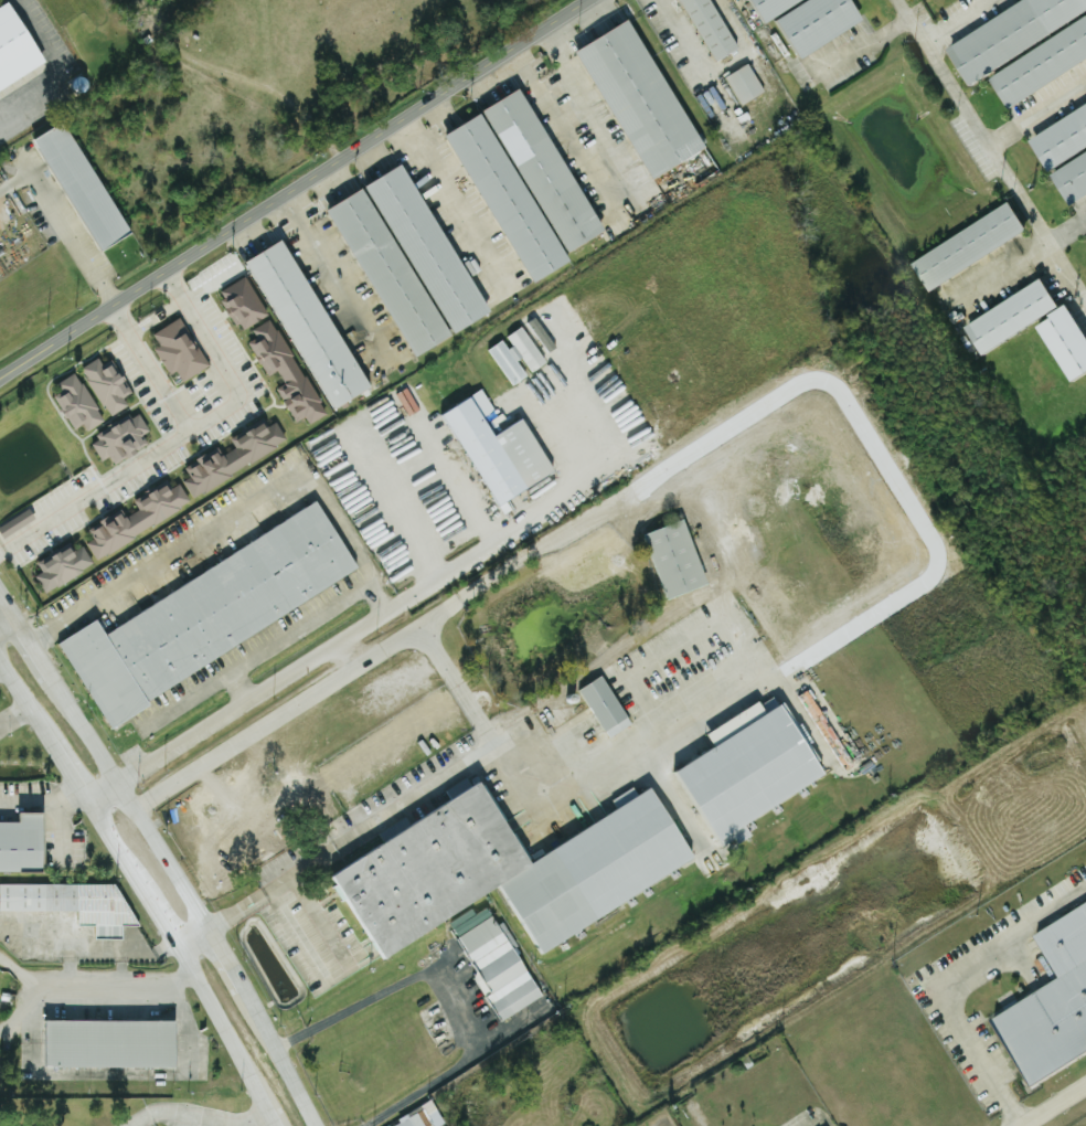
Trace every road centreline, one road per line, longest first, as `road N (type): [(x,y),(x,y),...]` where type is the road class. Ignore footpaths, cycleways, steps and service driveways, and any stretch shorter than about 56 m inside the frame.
road 1 (tertiary): [(0,379),(590,0)]
road 2 (secondary): [(86,800),(266,1113)]
road 3 (secondary): [(203,932),(51,682)]
road 4 (secondary): [(310,1125),(238,995)]

